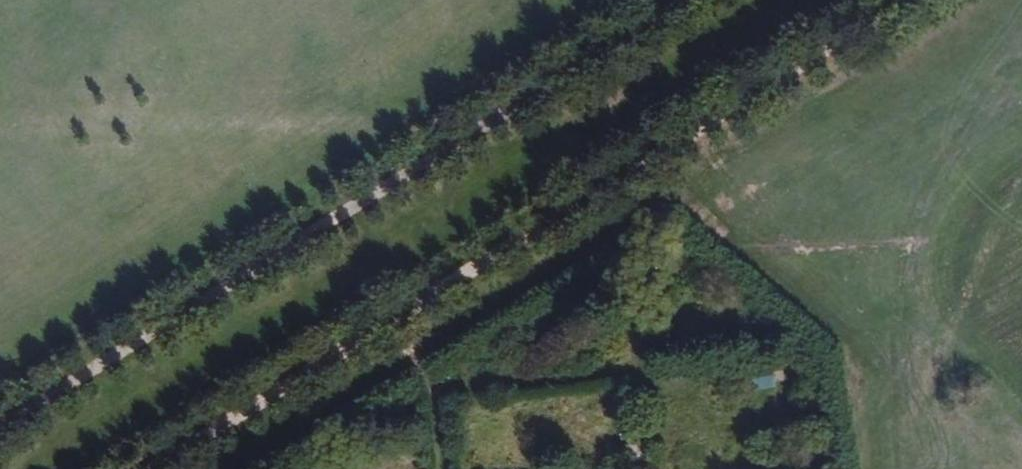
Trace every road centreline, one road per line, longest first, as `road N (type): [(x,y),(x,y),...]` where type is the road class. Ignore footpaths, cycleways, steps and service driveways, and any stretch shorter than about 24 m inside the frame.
road 1 (track): [(142,468),(898,0)]
road 2 (track): [(675,0),(0,418)]

